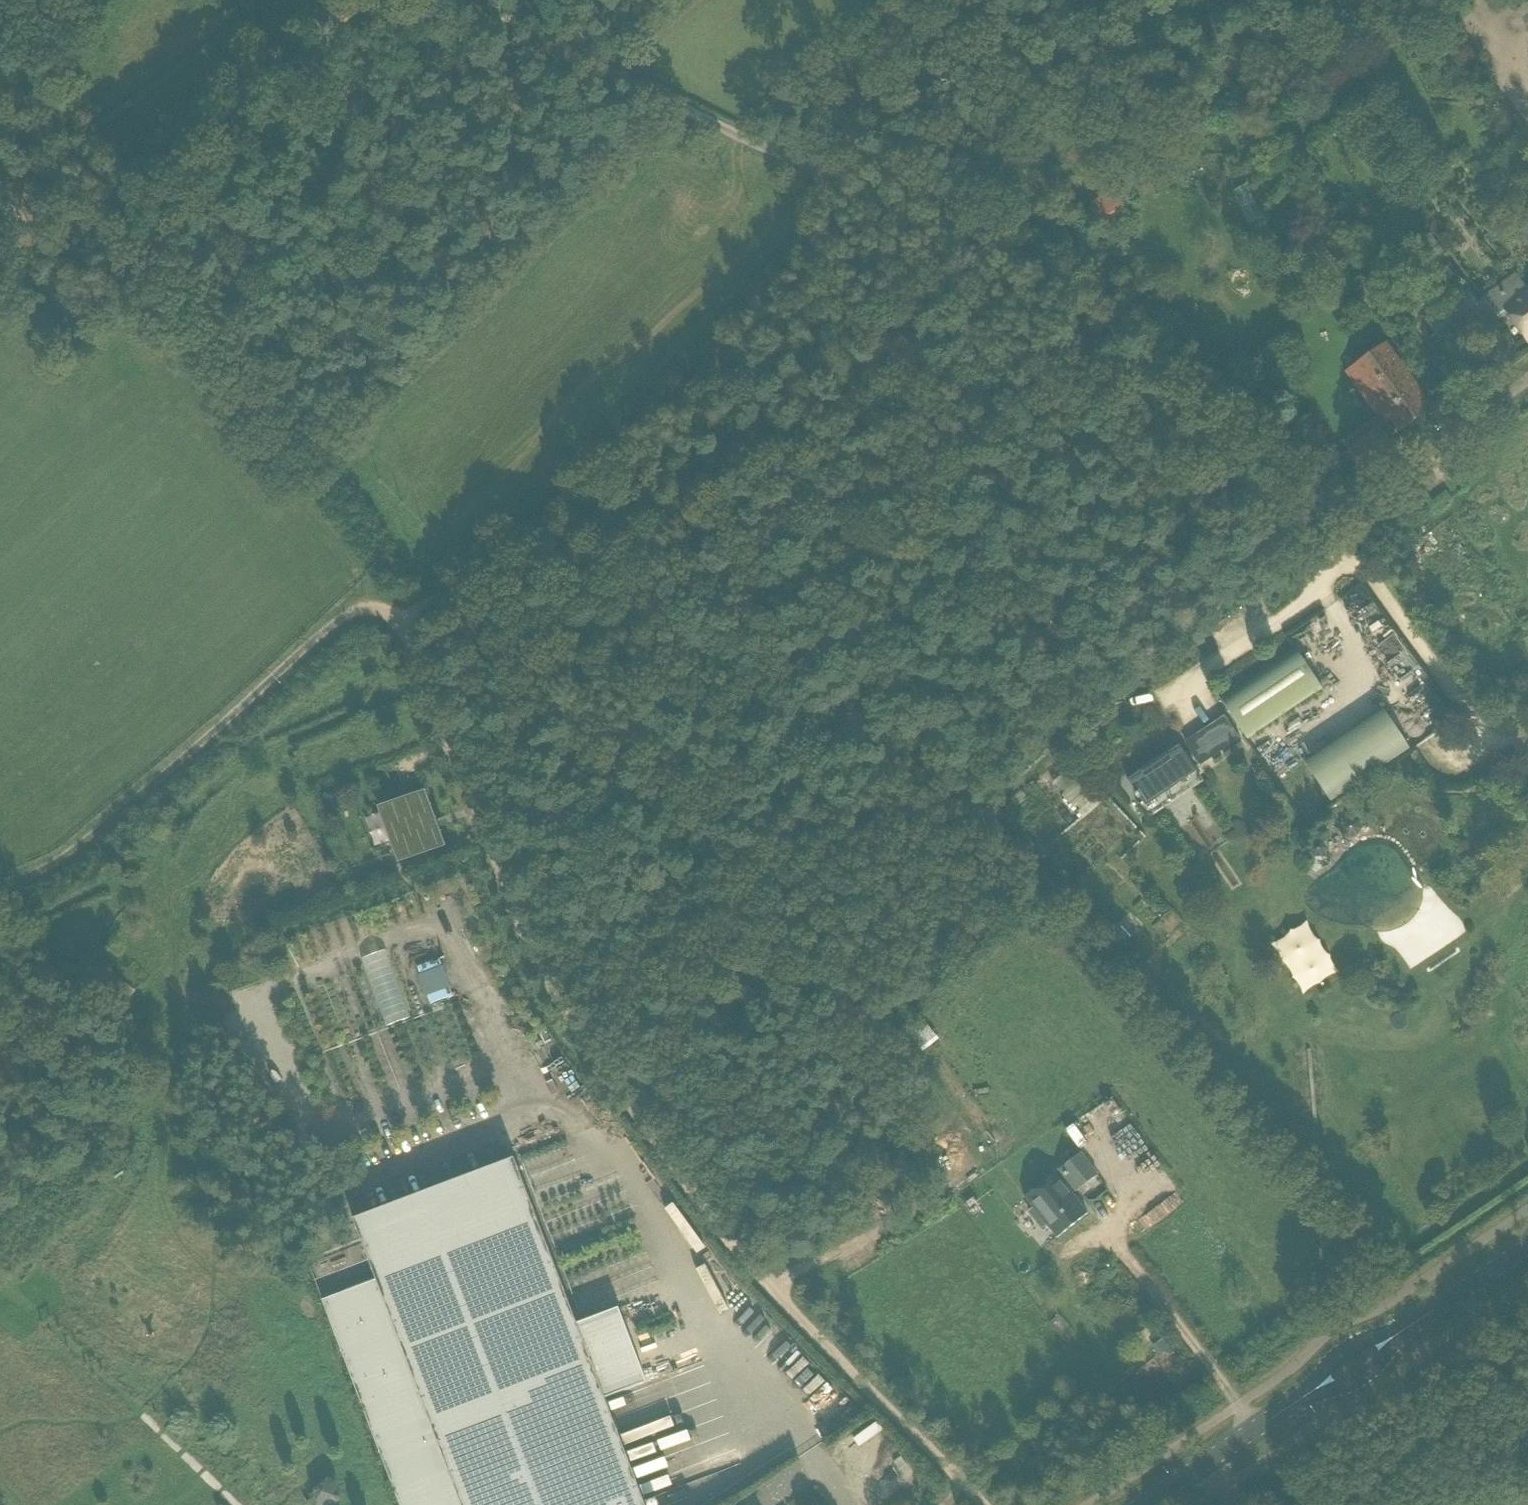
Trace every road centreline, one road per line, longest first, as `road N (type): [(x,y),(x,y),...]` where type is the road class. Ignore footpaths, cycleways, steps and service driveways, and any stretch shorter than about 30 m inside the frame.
road 1 (track): [(982,1504),(754,1272),(557,1000),(398,619),(364,609),(336,623),(90,837),(0,887)]
road 2 (unclassified): [(620,76),(881,195),(1149,356),(1305,463),(1369,525),(1527,384)]
road 3 (track): [(398,619),(444,596),(556,505),(712,363),(786,272),(834,169)]
road 4 (track): [(1527,752),(1513,731),(1480,746),(1344,572),(1202,667)]
road 5 (tertiary): [(1142,1504),(1307,1395)]
road 6 (track): [(472,0),(620,76)]
road 7 (tertiary): [(1399,1333),(1527,1249)]

